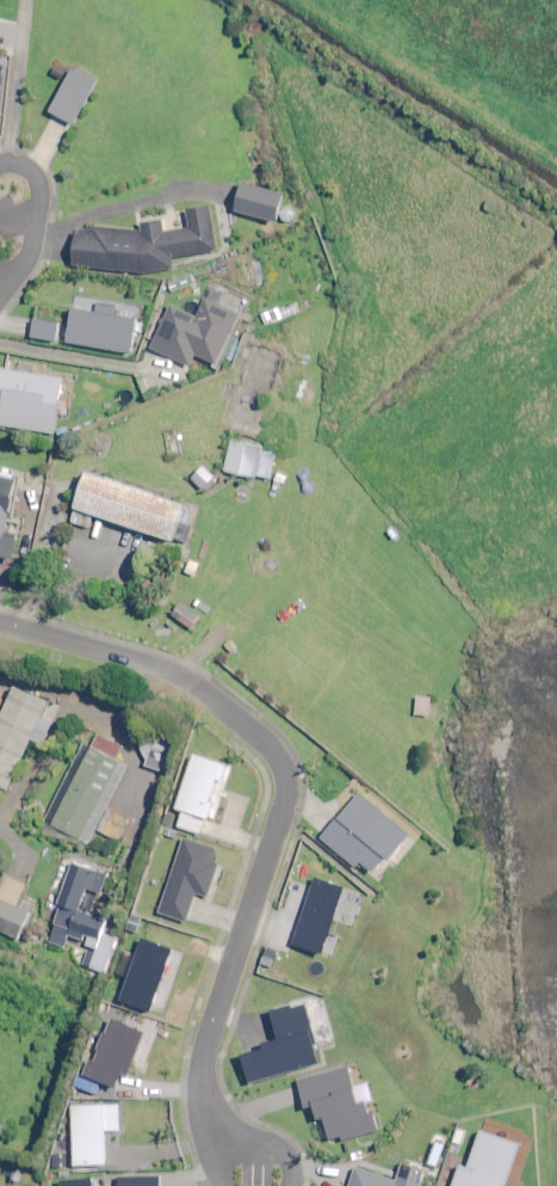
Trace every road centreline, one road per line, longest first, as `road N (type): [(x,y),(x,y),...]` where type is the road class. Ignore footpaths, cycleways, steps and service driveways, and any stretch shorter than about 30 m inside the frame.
road 1 (residential): [(209,1110),(203,1056),(282,809),(274,753),(173,675),(0,628)]
road 2 (residential): [(0,300),(31,260),(42,202),(37,176),(0,164)]

